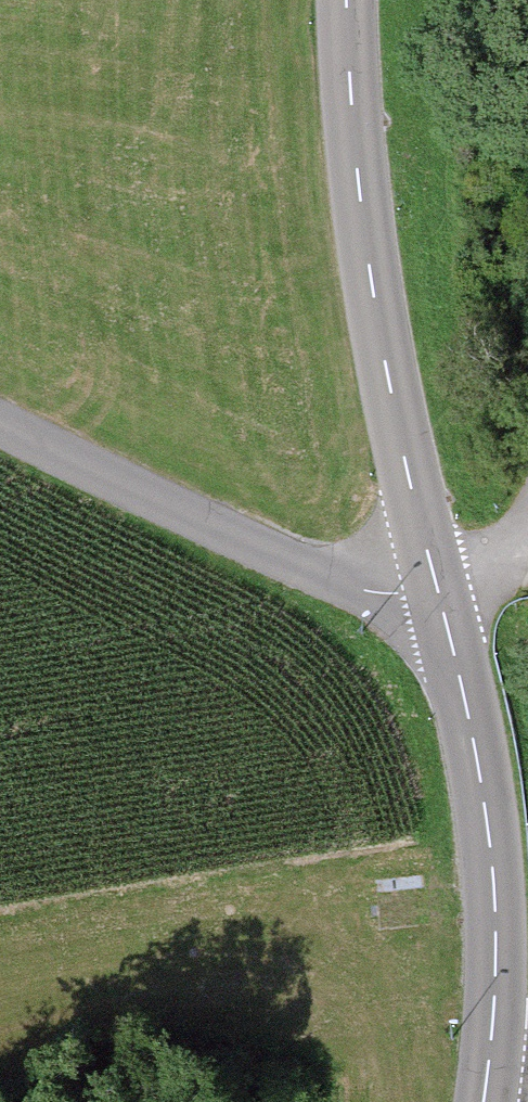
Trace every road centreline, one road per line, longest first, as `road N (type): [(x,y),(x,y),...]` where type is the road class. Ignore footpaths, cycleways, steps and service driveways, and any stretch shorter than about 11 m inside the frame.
road 1 (tertiary): [(435,585),(363,217),(348,0)]
road 2 (tertiary): [(485,1101),(496,894),(470,722),(435,585)]
road 3 (unclassified): [(435,585),(360,592),(0,424)]

